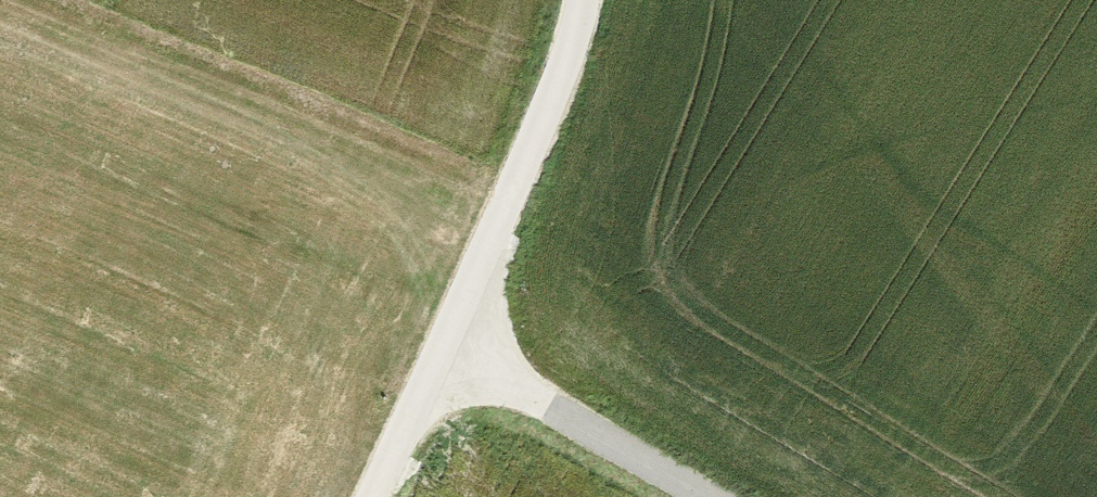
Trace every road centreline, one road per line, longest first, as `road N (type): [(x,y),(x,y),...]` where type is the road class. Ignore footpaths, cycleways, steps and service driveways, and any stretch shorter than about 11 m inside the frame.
road 1 (track): [(579,0),(555,86),(443,352)]
road 2 (track): [(702,496),(443,352)]
road 3 (track): [(443,352),(377,496)]

